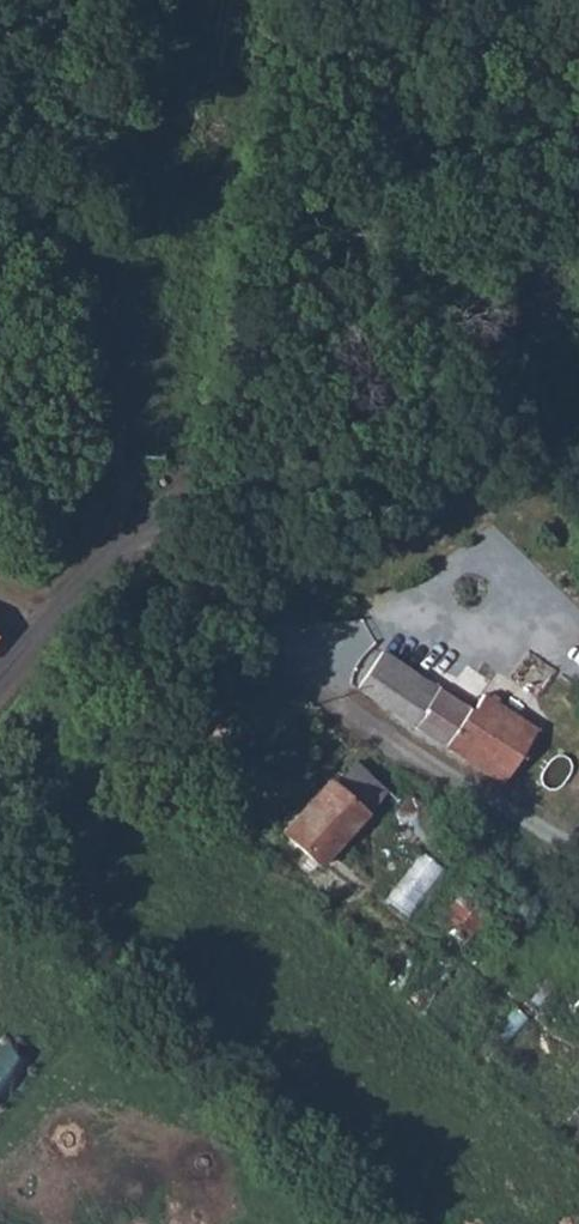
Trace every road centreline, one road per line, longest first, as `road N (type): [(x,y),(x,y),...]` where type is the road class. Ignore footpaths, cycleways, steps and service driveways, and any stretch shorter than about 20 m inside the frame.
road 1 (track): [(78,0),(142,512),(361,720),(578,886)]
road 2 (unclassified): [(0,684),(142,512),(578,271)]

